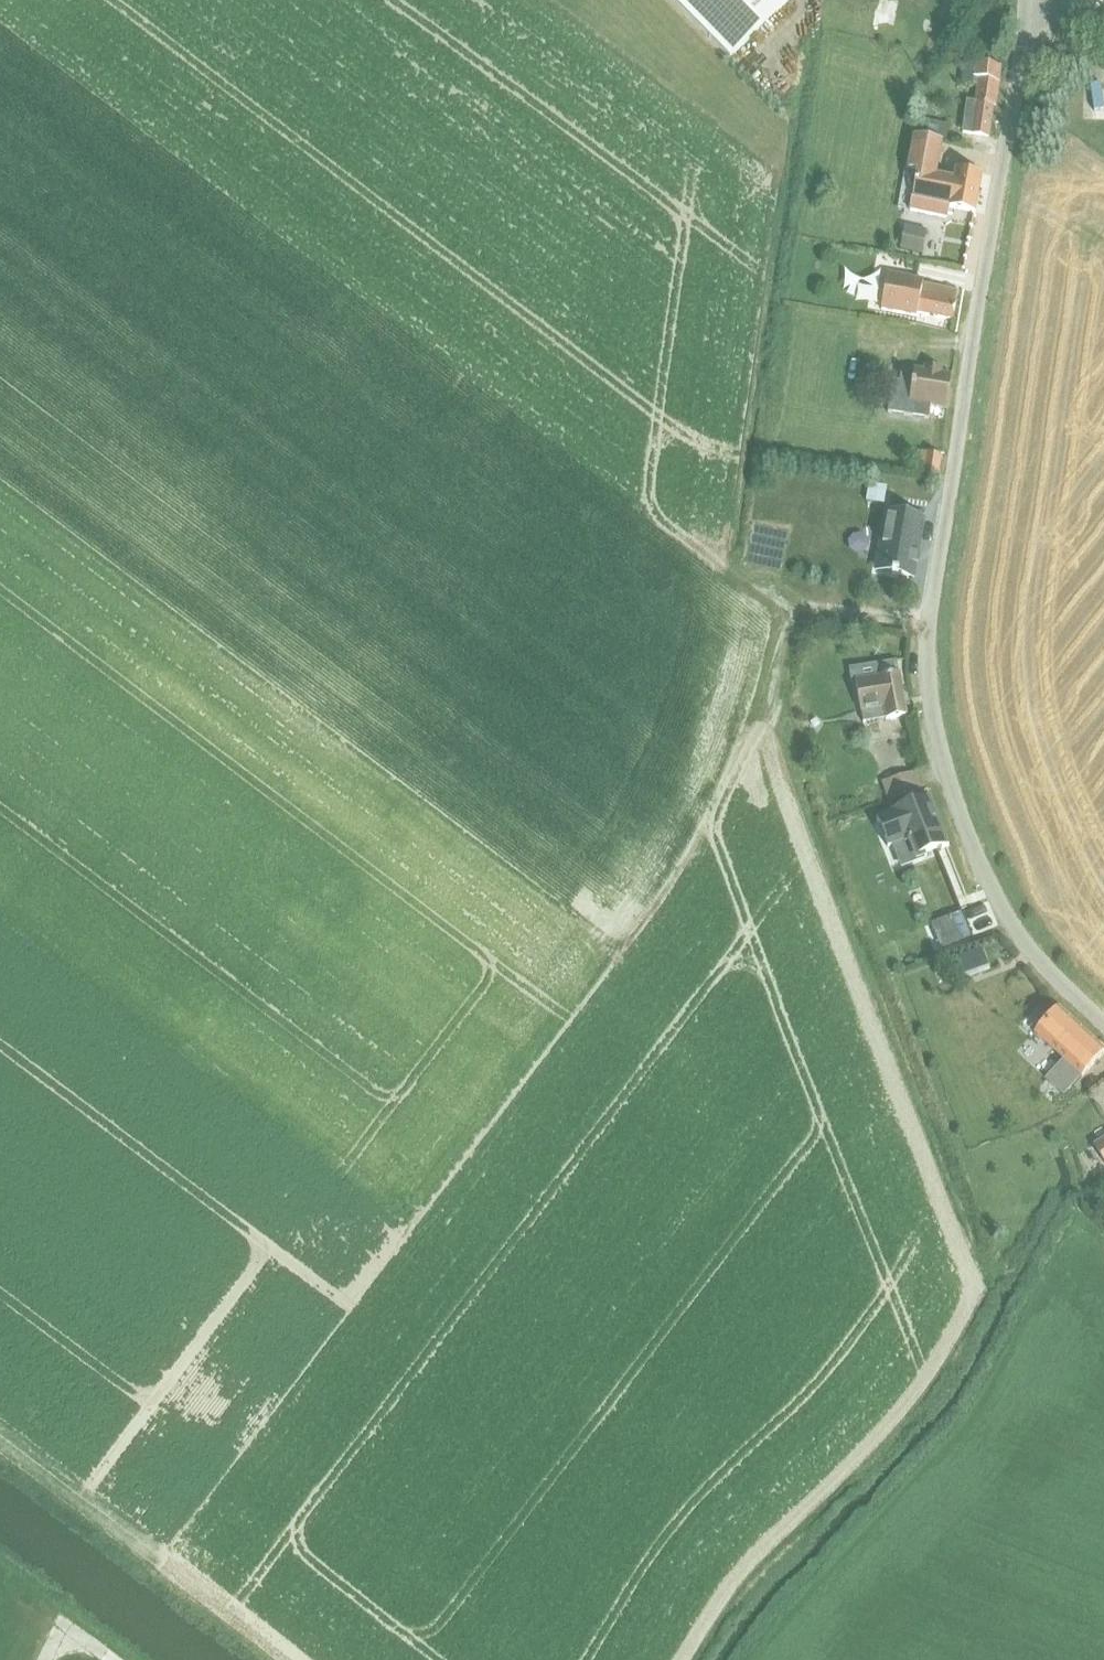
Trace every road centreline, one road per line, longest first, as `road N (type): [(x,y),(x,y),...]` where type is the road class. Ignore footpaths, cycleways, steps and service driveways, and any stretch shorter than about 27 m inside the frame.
road 1 (residential): [(1103,1020),(1039,961),(1002,910),(949,786),(926,679),(1028,0)]

